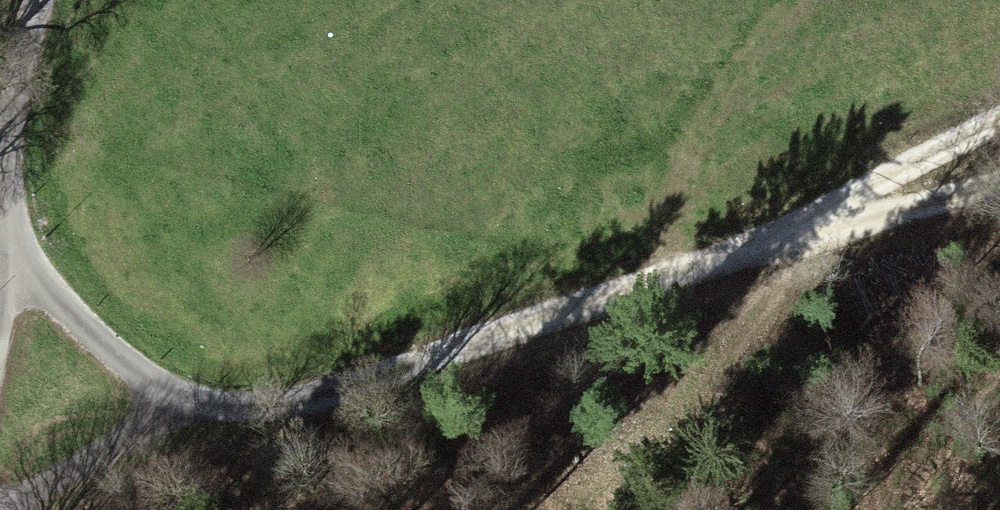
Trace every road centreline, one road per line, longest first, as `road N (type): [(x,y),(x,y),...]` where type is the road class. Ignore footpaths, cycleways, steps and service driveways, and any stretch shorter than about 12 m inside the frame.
road 1 (track): [(10,275),(195,370),(261,388),(356,381),(664,284),(807,221),(999,120)]
road 2 (trunk): [(317,509),(202,0)]
road 3 (track): [(800,0),(687,133),(664,284)]
road 4 (track): [(0,493),(261,388)]
road 5 (track): [(999,180),(807,221)]

